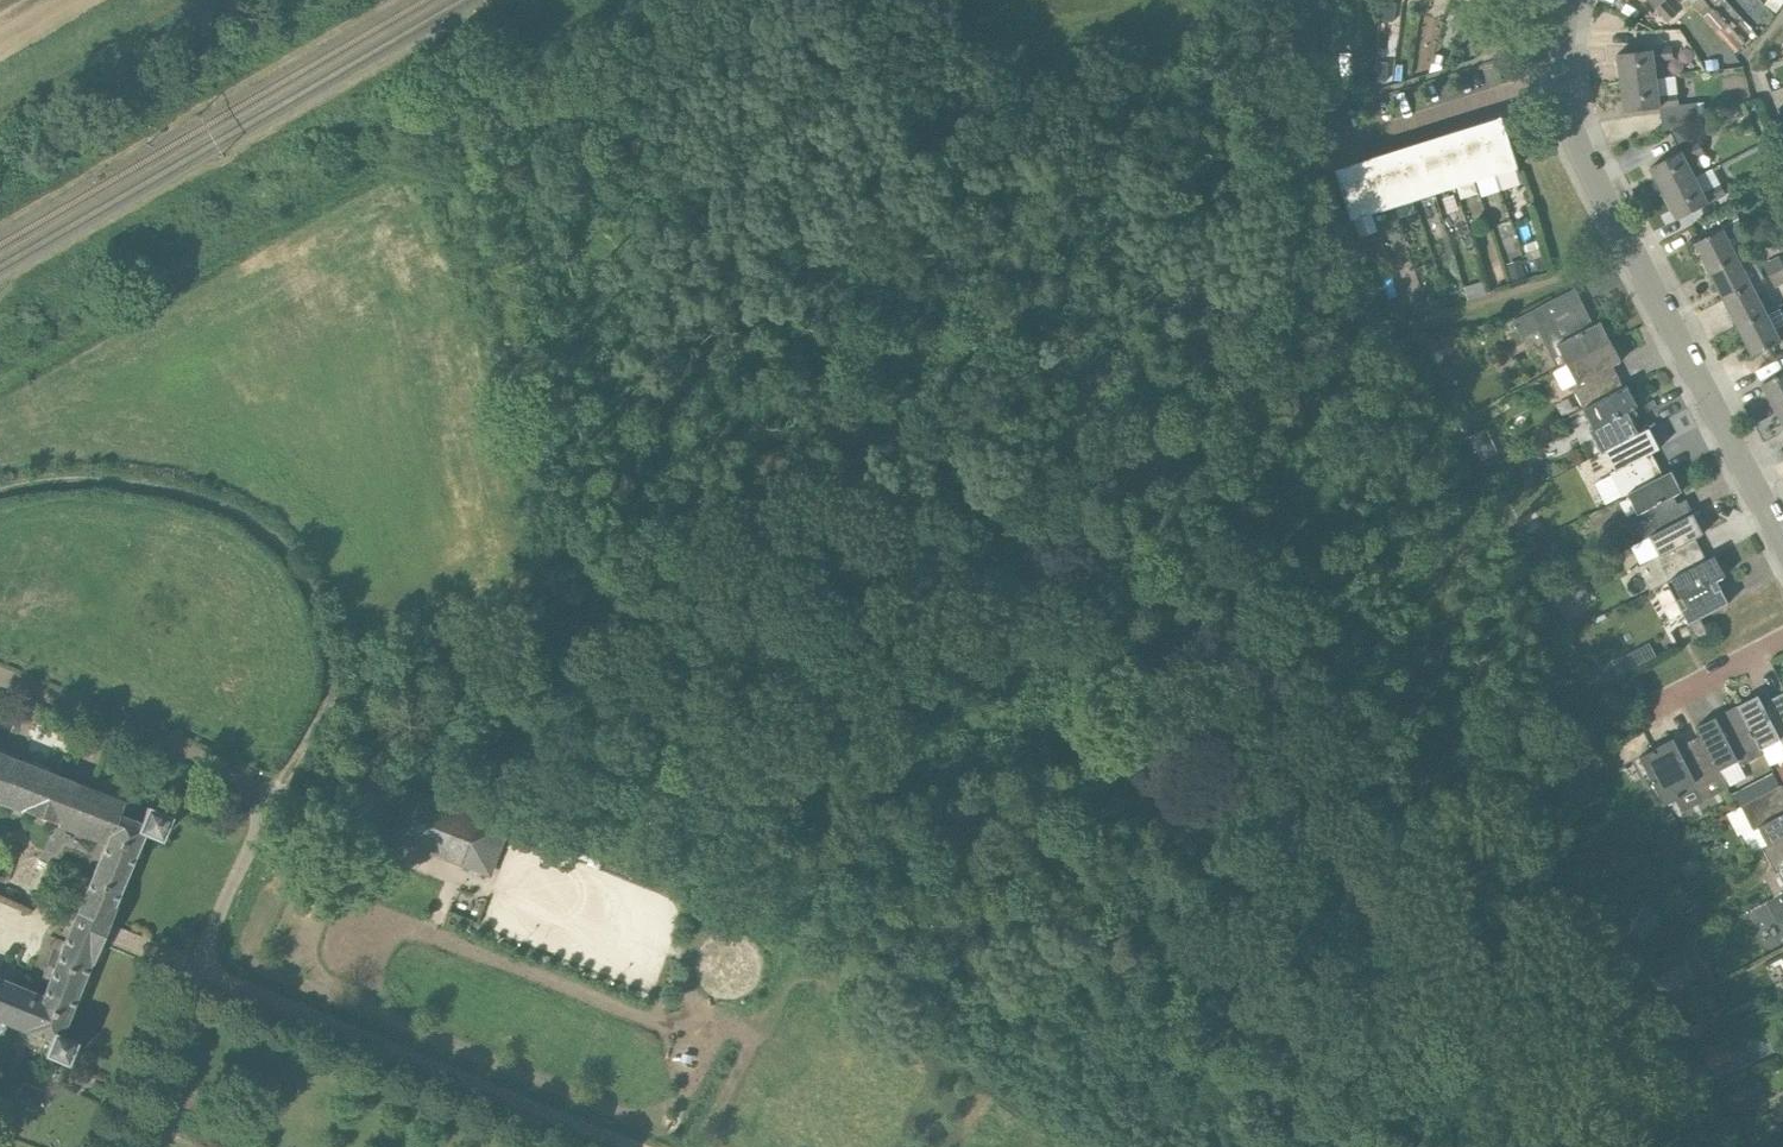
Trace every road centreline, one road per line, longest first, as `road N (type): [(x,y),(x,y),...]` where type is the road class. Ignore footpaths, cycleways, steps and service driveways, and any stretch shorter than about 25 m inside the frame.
road 1 (residential): [(1782,544),(1568,127),(1559,80),(1570,0)]
road 2 (track): [(331,701),(330,655),(303,571),(246,520),(174,493),(97,481),(0,494)]
road 3 (track): [(197,971),(269,806),(331,701)]
road 4 (track): [(197,971),(117,1146)]
road 5 (residential): [(1782,642),(1652,711)]

